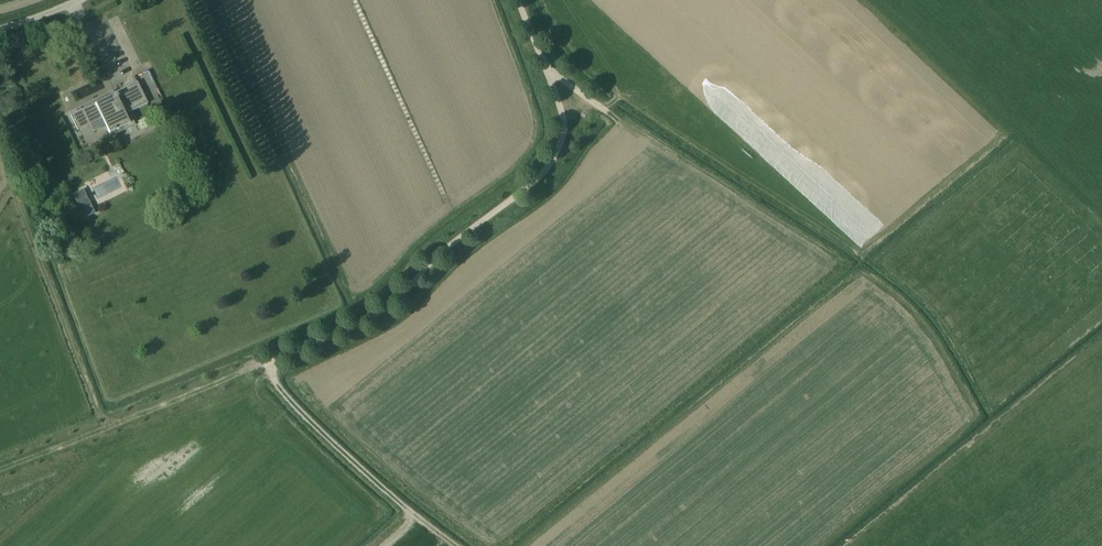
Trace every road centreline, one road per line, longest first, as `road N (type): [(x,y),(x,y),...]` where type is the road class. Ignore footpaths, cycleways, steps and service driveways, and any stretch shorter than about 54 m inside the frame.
road 1 (unclassified): [(275,383),(278,358),(382,310),(433,257),(545,169),(564,125),(518,0)]
road 2 (track): [(354,0),(444,193)]
road 3 (track): [(407,509),(275,383)]

